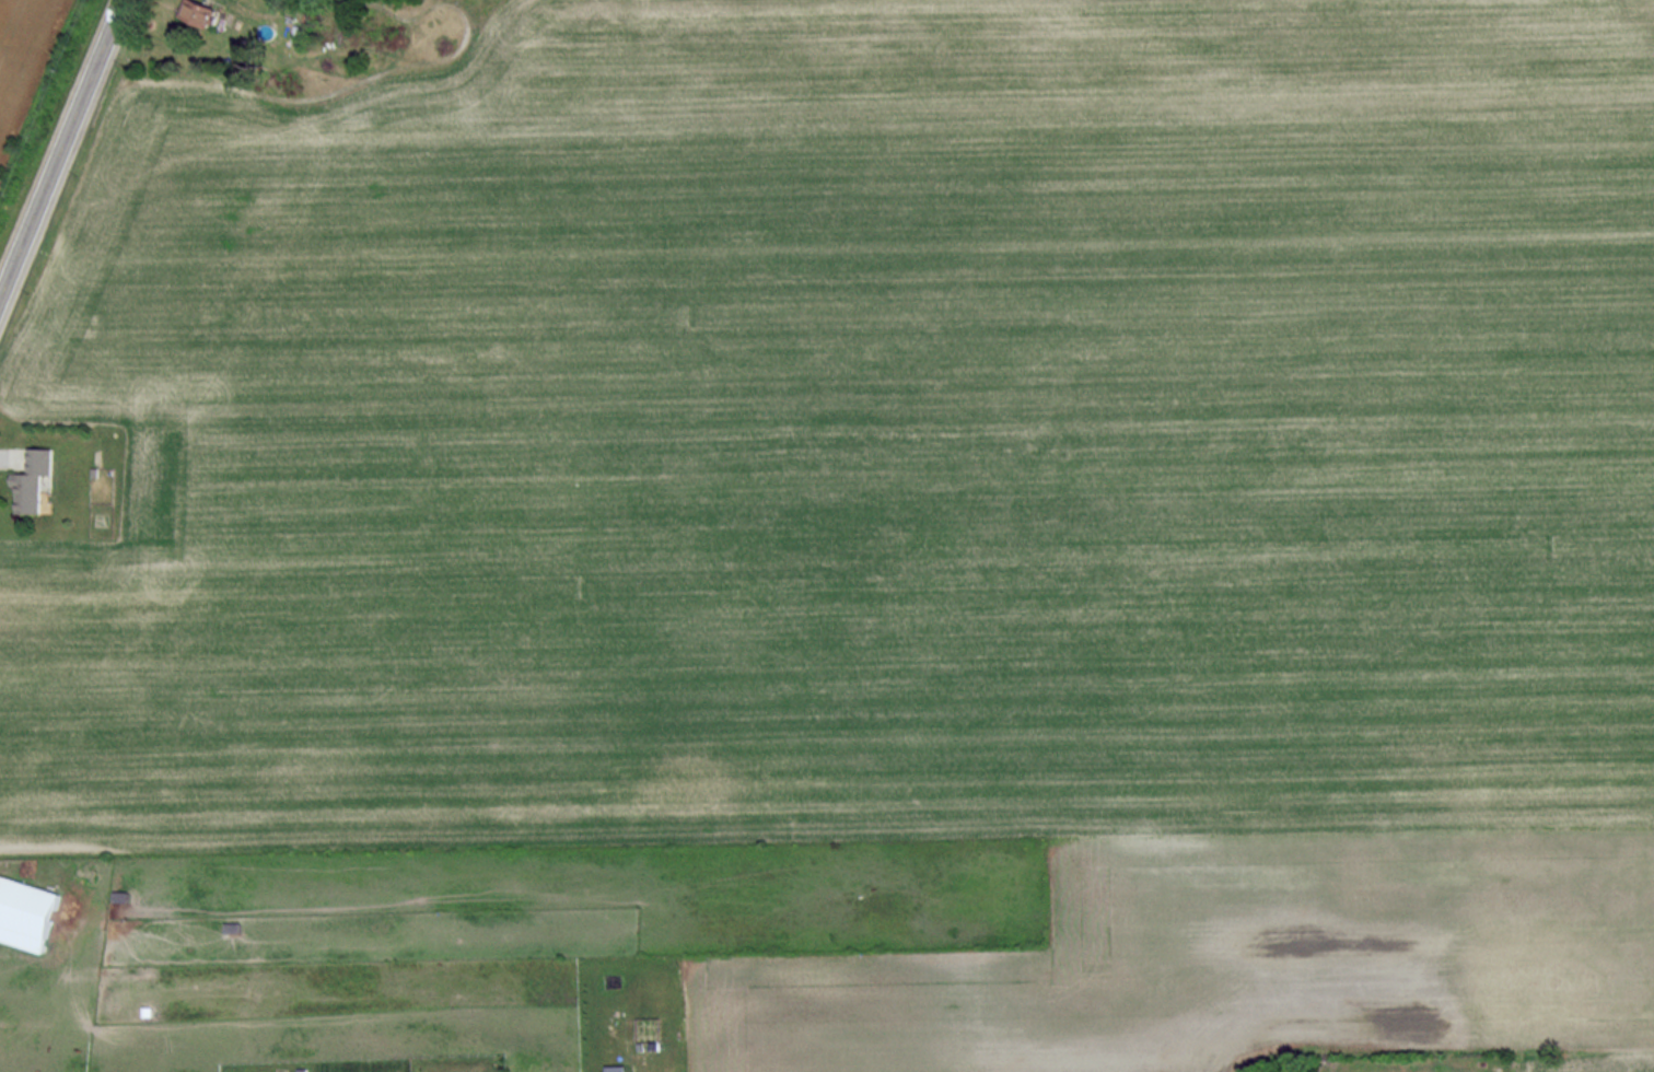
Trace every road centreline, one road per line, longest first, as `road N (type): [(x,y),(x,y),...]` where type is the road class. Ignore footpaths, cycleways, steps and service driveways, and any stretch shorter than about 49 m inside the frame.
road 1 (secondary): [(0,298),(123,0)]

